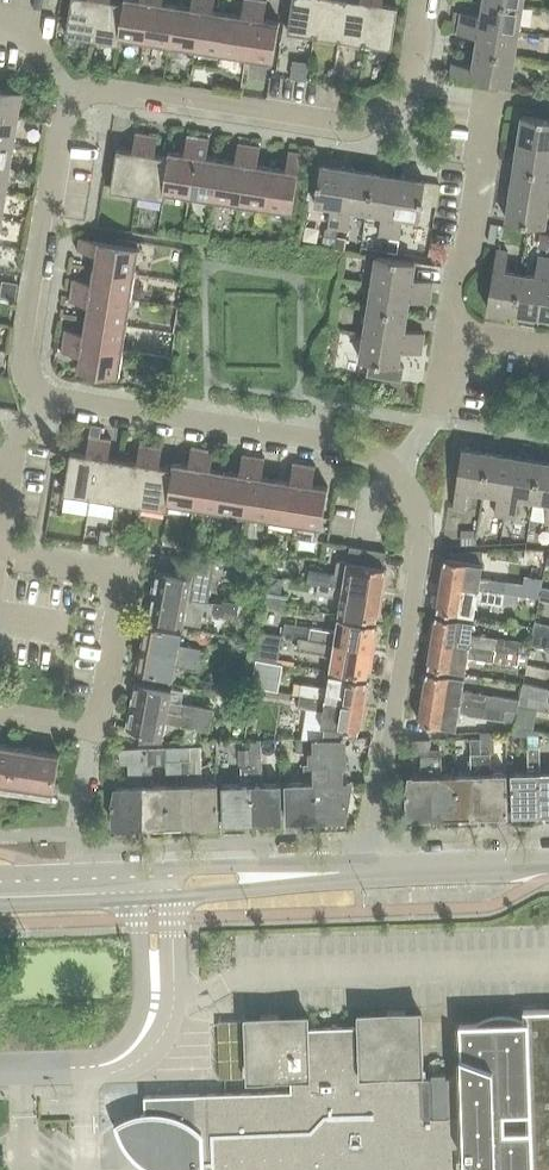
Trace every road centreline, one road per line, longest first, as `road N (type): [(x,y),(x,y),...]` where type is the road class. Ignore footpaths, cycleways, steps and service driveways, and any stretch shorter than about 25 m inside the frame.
road 1 (residential): [(76,98),(112,89),(360,123),(409,85),(424,0)]
road 2 (residential): [(366,871),(418,547),(416,506),(395,475)]
road 3 (residential): [(395,475),(347,449),(43,397)]
road 4 (residential): [(43,397),(28,379),(25,355),(62,123),(76,98)]
road 5 (residential): [(0,552),(125,573),(99,729)]
road 6 (residential): [(456,332),(457,273),(471,251),(494,99)]
road 7 (unclassified): [(96,1067),(138,1060),(165,1032),(174,1001),(170,898)]
road 8 (unclassified): [(170,898),(328,883),(366,871)]
road 9 (unclassified): [(366,871),(326,863),(169,869)]
road 10 (unclassified): [(138,899),(142,1002),(130,1035),(96,1067)]
road 11 (unclassified): [(548,864),(366,871)]
road 12 (residential): [(395,475),(444,399),(456,332)]
road 13 (unclassified): [(136,870),(79,871),(0,895)]
road 14 (unclassified): [(0,898),(138,899)]
road 15 (residential): [(0,521),(12,440),(43,397)]

